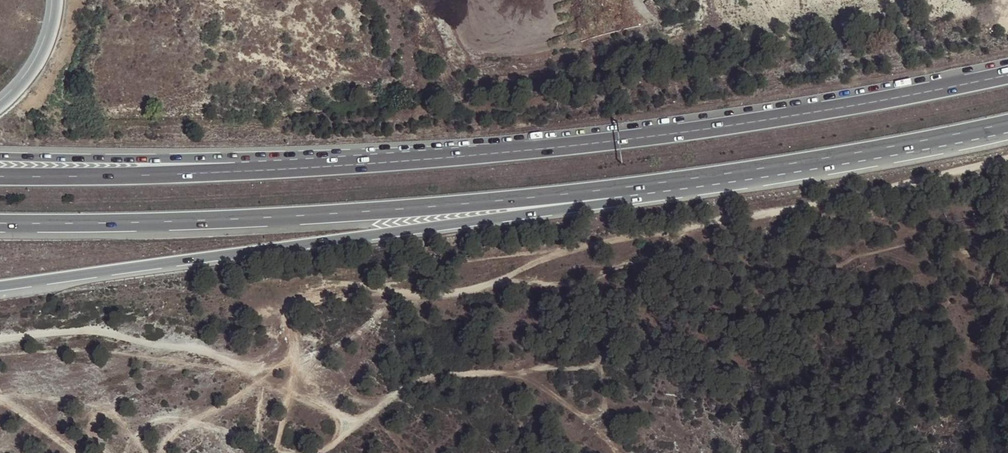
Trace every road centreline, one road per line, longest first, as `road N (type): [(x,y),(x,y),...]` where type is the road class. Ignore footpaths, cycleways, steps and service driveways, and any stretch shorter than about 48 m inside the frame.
road 1 (motorway): [(0,223),(279,219),(497,201),(931,141)]
road 2 (track): [(256,376),(301,302),(319,296),(505,282),(1007,155)]
road 3 (motorway): [(1007,69),(595,81),(337,50),(244,0)]
road 4 (motorway): [(187,262),(692,187),(931,141)]
road 5 (motorway): [(618,140),(317,168),(0,177)]
road 6 (motorway): [(618,140),(190,159),(0,157)]
road 7 (track): [(330,452),(339,442),(335,409),(217,353),(111,335),(0,339)]
road 8 (motorway): [(1007,76),(618,140)]
road 9 (motorway): [(0,326),(187,262)]
road 10 (motorway): [(0,289),(187,262)]
road 11 (track): [(127,452),(140,428),(170,414),(292,452)]
road 12 (motorway): [(55,0),(36,63),(0,105)]

